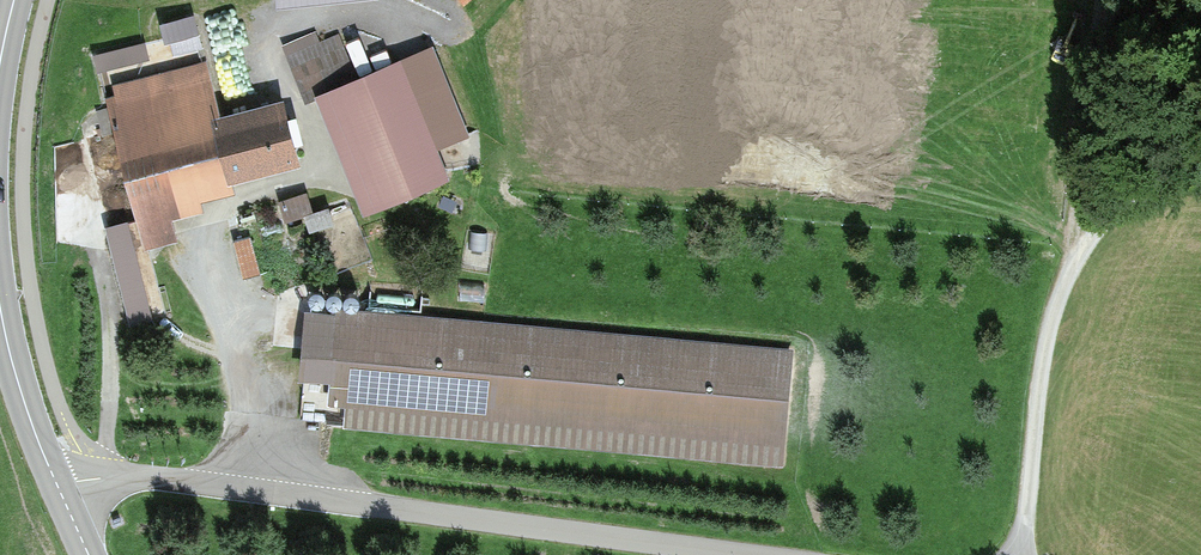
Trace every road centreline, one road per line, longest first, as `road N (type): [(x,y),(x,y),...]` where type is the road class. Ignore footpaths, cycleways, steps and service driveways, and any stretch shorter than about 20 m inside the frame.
road 1 (unclassified): [(63,490),(166,477),(757,554)]
road 2 (track): [(1013,554),(1023,527),(1046,312),(1067,260),(1118,197),(1180,153),(1200,148)]
road 3 (tertiary): [(63,490),(24,390),(0,281)]

